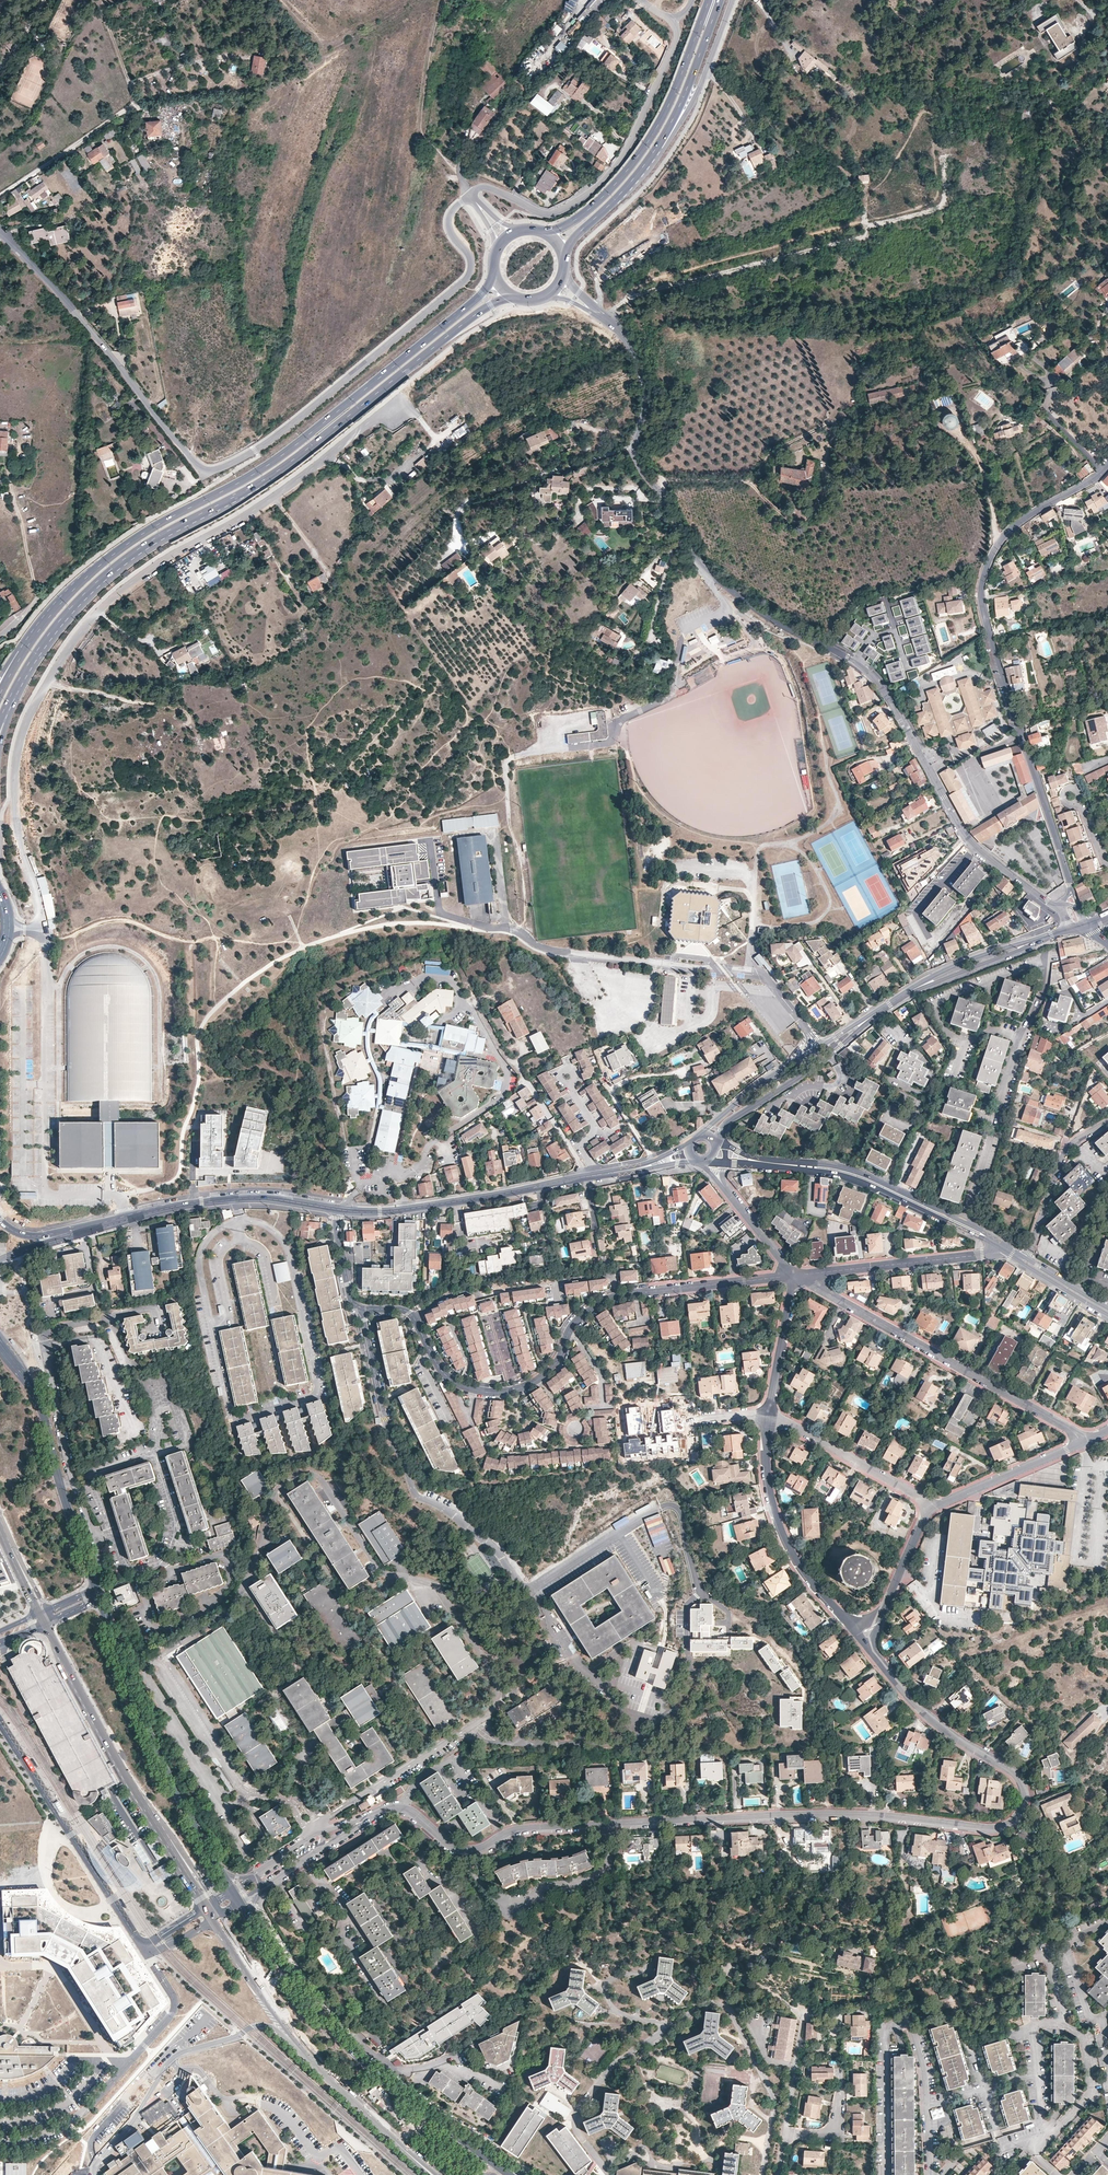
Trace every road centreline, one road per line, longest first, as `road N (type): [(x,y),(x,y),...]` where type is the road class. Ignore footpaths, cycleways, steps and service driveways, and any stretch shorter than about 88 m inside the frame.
road 1 (residential): [(868,1647),(922,1711),(1021,1782),(1025,1803),(1016,1821),(992,1830),(809,1816),(524,1828),(469,1852),(402,1809),(365,1819)]
road 2 (residential): [(593,309),(628,343),(642,385),(634,460),(698,560),(738,597),(863,668),(885,691),(968,839),(1051,903)]
road 3 (residential): [(469,195),(448,216),(470,262),(462,283),(266,443),(213,470),(198,466),(69,304),(0,237)]
road 4 (unclassified): [(23,929),(45,931),(17,826),(16,763),(61,660),(88,622),(162,560),(226,527),(379,415),(398,410)]
road 5 (primary): [(18,687),(60,624),(115,572),(290,465),(512,292)]
road 6 (primary): [(498,276),(282,456),(125,545),(38,628)]
road 7 (residential): [(1071,886),(981,589),(1011,528),(1107,466)]
road 8 (track): [(605,318),(655,278),(925,205),(967,183)]
road 9 (residential): [(211,1324),(229,1413),(241,1419),(314,1396),(286,1245),(264,1225),(240,1222)]
road 10 (residential): [(794,1276),(1083,1443)]
road 11 (residential): [(672,22),(675,44),(635,134),(590,192),(547,214),(485,187),(469,195)]
road 12 (primary): [(710,0),(669,108),(635,164),(580,216),(536,233)]
road 13 (primary): [(223,1871),(170,1777),(99,1601)]
road 14 (secondary): [(820,1054),(928,983),(1068,931)]
road 15 (secondary): [(336,1210),(413,1208),(598,1175)]
road 16 (residential): [(769,1415),(766,1469),(780,1530),(799,1568),(868,1647)]
road 17 (residential): [(927,2106),(913,2030),(889,2027),(887,2174)]
road 18 (residential): [(794,1276),(1009,1251)]
road 19 (tertiary): [(991,1239),(862,1173),(795,1164)]
road 20 (tertiary): [(795,1164),(869,1184),(991,1239)]
road 21 (primary): [(46,1623),(140,1804)]
road 22 (primary): [(375,2072),(295,1984),(253,1921)]
road 23 (primary): [(215,1921),(284,2027),(328,2072)]
road 24 (residential): [(647,164),(703,87),(733,0)]
road 25 (residential): [(769,1415),(930,1510)]
road 26 (primary): [(647,164),(676,122),(721,0)]
road 27 (residential): [(1083,1443),(930,1510)]
road 28 (residential): [(73,1481),(43,1339),(61,1327)]
road 29 (residential): [(1107,1121),(1064,1152),(1027,1259)]
road 30 (secondary): [(78,1233),(239,1200)]
road 31 (residential): [(375,2072),(431,2064),(503,2027),(518,2010)]
road 32 (residential): [(637,1293),(794,1276)]
road 33 (primary): [(500,2167),(375,2072)]
road 34 (primary): [(60,1485),(44,1414),(0,1345)]
road 35 (residential): [(930,1510),(868,1647)]
road 36 (secondary): [(820,1054),(766,1082),(697,1137)]
road 37 (residential): [(1043,2136),(1060,2128),(1091,2086),(1084,2039),(1065,2023)]
road 38 (residential): [(794,1276),(769,1415)]
road 39 (secondary): [(711,1142),(726,1123),(820,1054)]
road 40 (residential): [(465,1388),(500,1393),(528,1387),(559,1360),(571,1328)]
road 41 (residential): [(1101,2017),(1089,2016),(1065,1942),(1107,1924)]
road 42 (residential): [(575,1430),(588,1410),(604,1407),(601,1376),(571,1328)]
road 43 (residential): [(260,1891),(365,1819)]
road 44 (residential): [(240,1222),(206,1240),(198,1258),(211,1324)]
road 45 (primary): [(560,253),(647,164)]
road 46 (primary): [(140,1804),(206,1907)]
road 47 (residential): [(140,1804),(214,1901)]
road 48 (residential): [(365,1819),(313,1836),(258,1873)]

